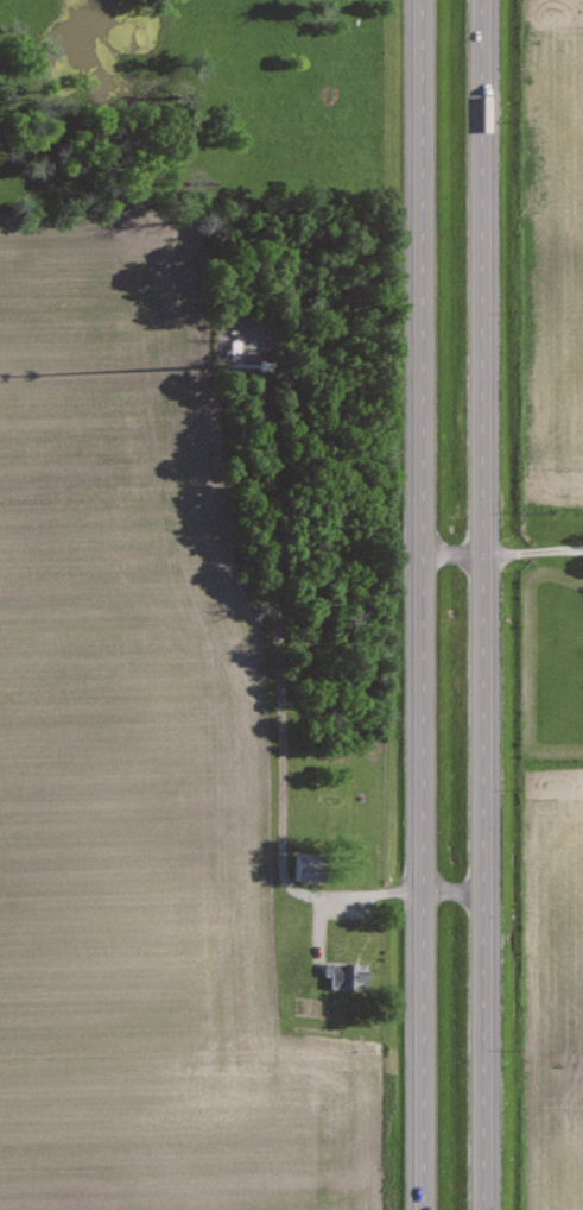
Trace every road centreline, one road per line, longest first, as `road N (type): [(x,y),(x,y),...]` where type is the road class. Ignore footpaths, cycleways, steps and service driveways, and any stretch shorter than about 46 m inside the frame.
road 1 (trunk): [(482,1209),(480,0)]
road 2 (trunk): [(421,0),(422,1209)]

